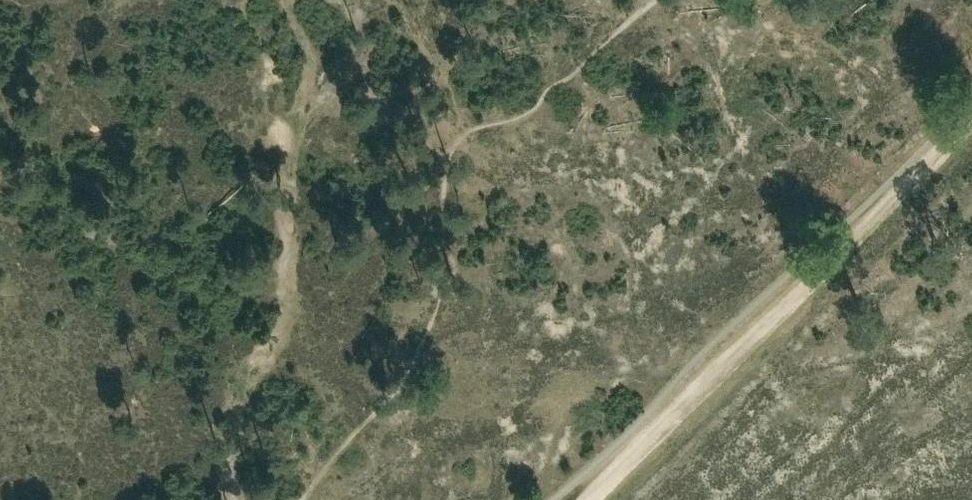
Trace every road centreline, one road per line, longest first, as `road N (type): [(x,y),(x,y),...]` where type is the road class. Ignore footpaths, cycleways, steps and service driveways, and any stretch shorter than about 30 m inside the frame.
road 1 (track): [(971,121),(588,499)]

